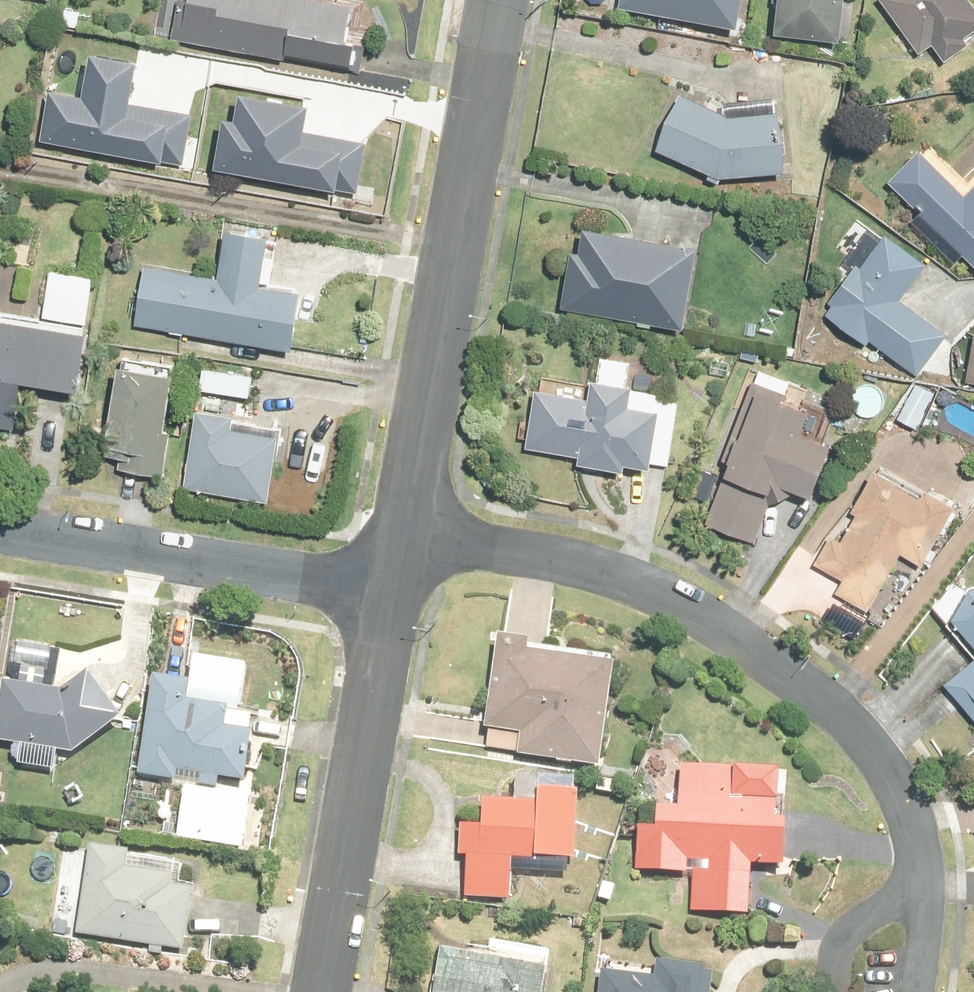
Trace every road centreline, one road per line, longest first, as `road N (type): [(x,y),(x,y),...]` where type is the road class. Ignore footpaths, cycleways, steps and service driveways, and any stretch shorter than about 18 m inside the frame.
road 1 (residential): [(407,527),(593,576),(665,602),(757,651),(854,726),(896,798),(915,861)]
road 2 (residential): [(502,0),(407,527)]
road 3 (residential): [(391,593),(321,991)]
road 4 (residential): [(0,530),(391,593)]
road 5 (residential): [(915,861),(923,897),(917,991)]
road 6 (residential): [(830,991),(833,955),(895,896)]

